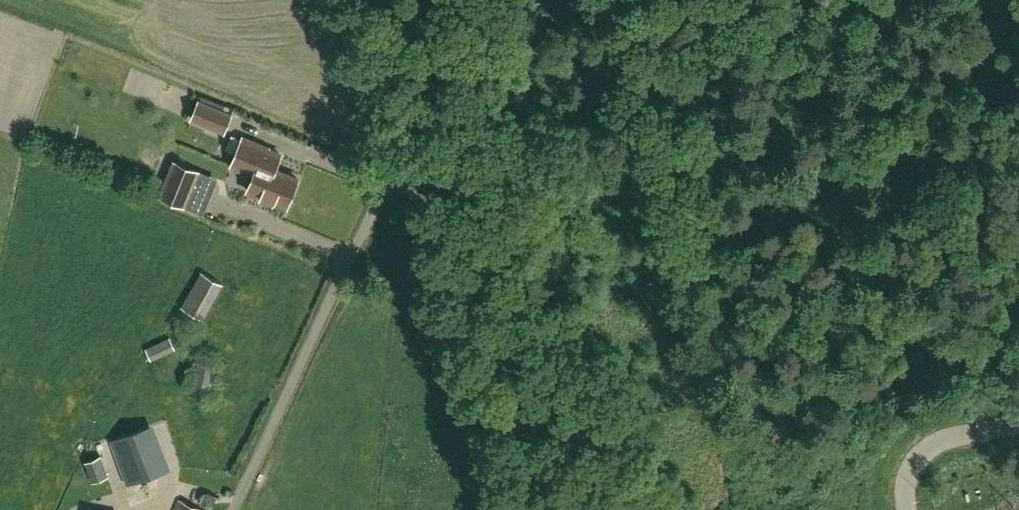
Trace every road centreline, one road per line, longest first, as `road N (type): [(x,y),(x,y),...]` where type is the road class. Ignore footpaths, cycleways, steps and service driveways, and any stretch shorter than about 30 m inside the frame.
road 1 (unclassified): [(234,509),(403,151)]
road 2 (unclassified): [(907,509),(906,481),(927,449),(1018,424)]

